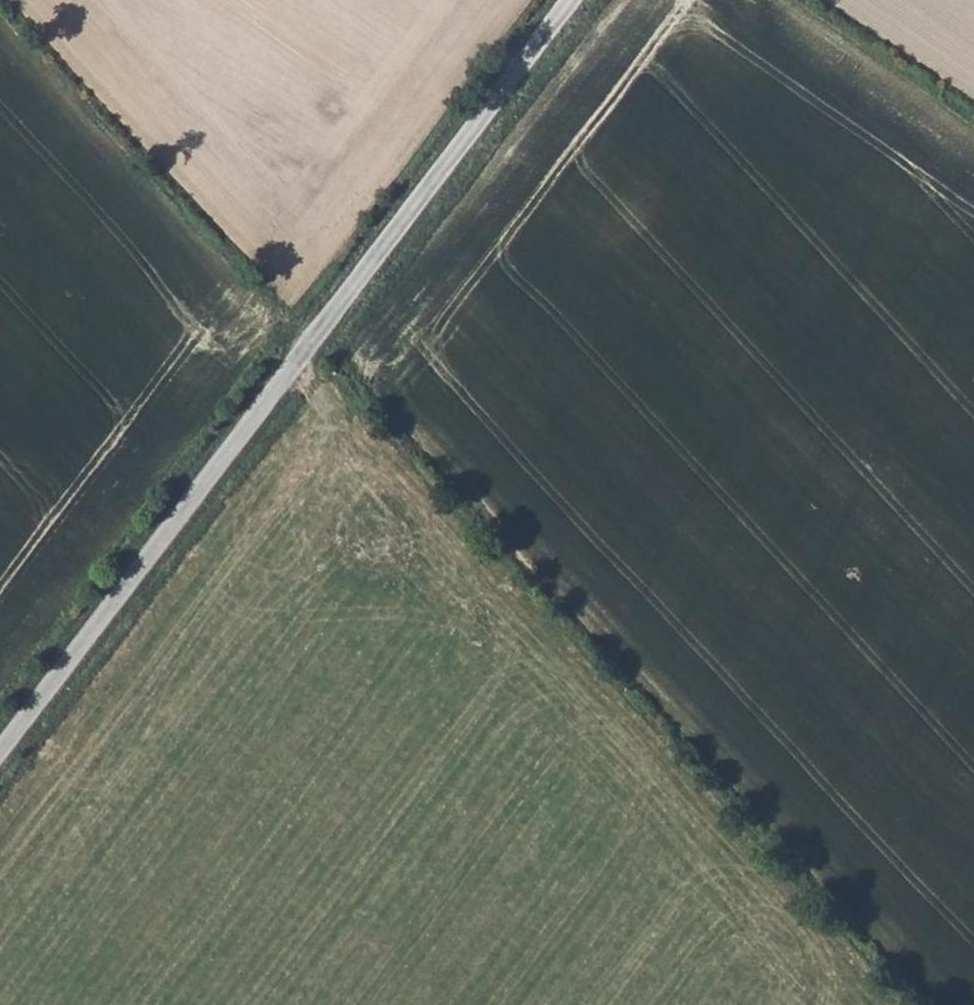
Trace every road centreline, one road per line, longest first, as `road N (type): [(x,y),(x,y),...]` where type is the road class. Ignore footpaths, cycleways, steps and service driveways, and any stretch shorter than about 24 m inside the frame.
road 1 (unclassified): [(567,0),(0,754)]

